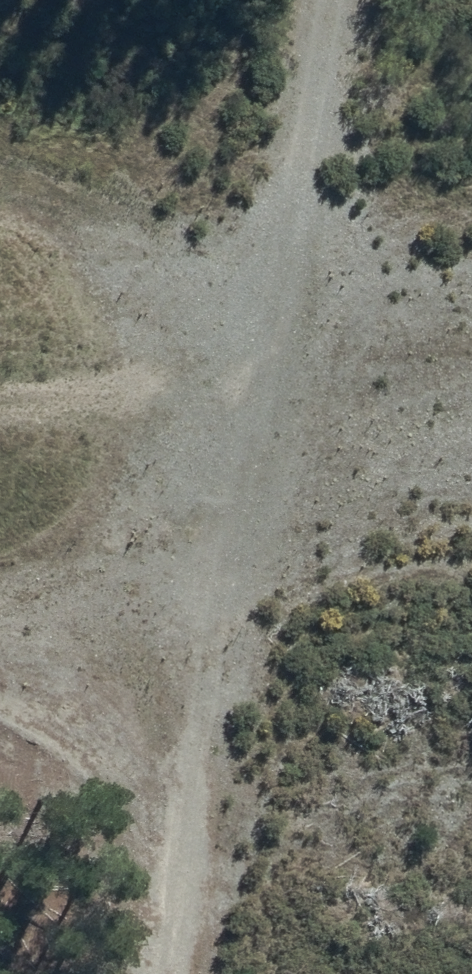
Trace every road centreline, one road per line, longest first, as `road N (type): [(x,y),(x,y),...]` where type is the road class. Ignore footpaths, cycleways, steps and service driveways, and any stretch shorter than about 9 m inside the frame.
road 1 (track): [(142,973),(250,360),(324,0)]
road 2 (track): [(0,368),(471,361)]
road 3 (track): [(205,624),(0,609)]

